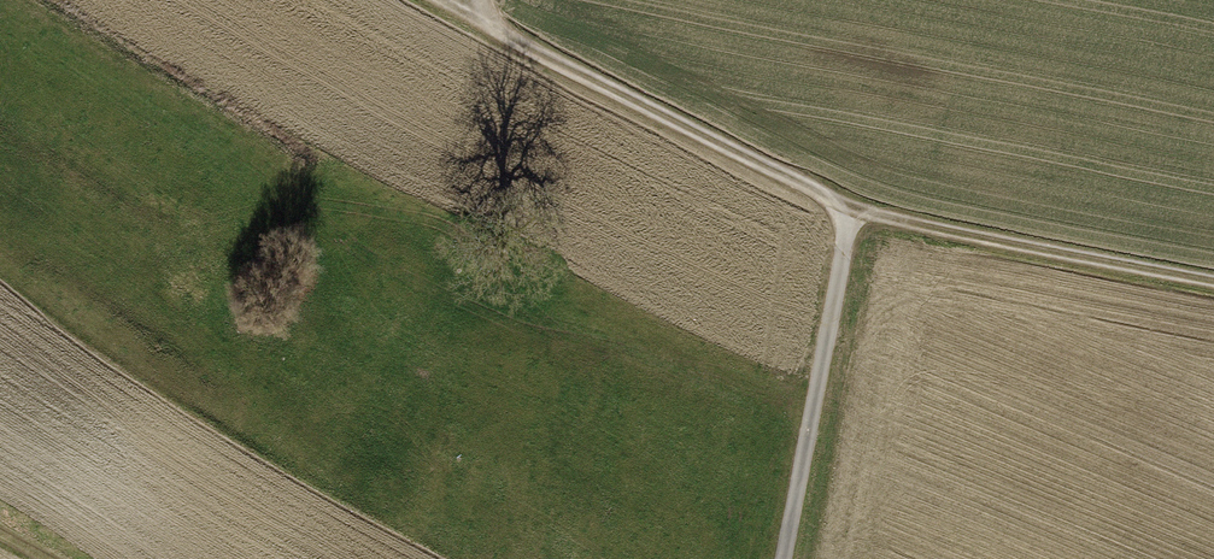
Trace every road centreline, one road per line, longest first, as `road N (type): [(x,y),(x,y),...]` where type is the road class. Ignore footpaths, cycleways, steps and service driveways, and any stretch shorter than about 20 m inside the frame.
road 1 (track): [(447,0),(852,215),(1213,285)]
road 2 (track): [(783,558),(852,215)]

